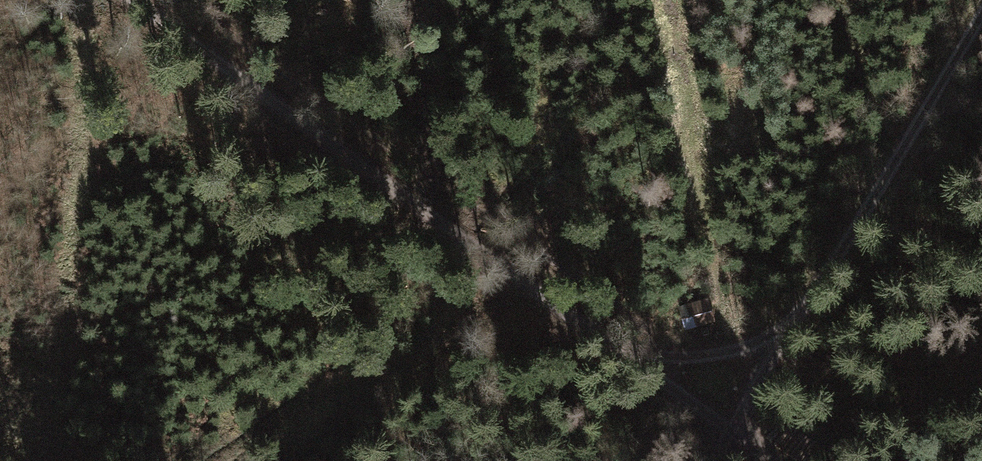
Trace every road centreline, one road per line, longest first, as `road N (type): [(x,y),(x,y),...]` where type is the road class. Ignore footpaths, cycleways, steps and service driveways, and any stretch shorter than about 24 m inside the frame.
road 1 (track): [(773,460),(132,0)]
road 2 (track): [(782,337),(981,9)]
road 3 (track): [(726,354),(672,0)]
road 4 (track): [(633,362),(726,354),(782,337)]
road 5 (track): [(710,460),(782,337)]

